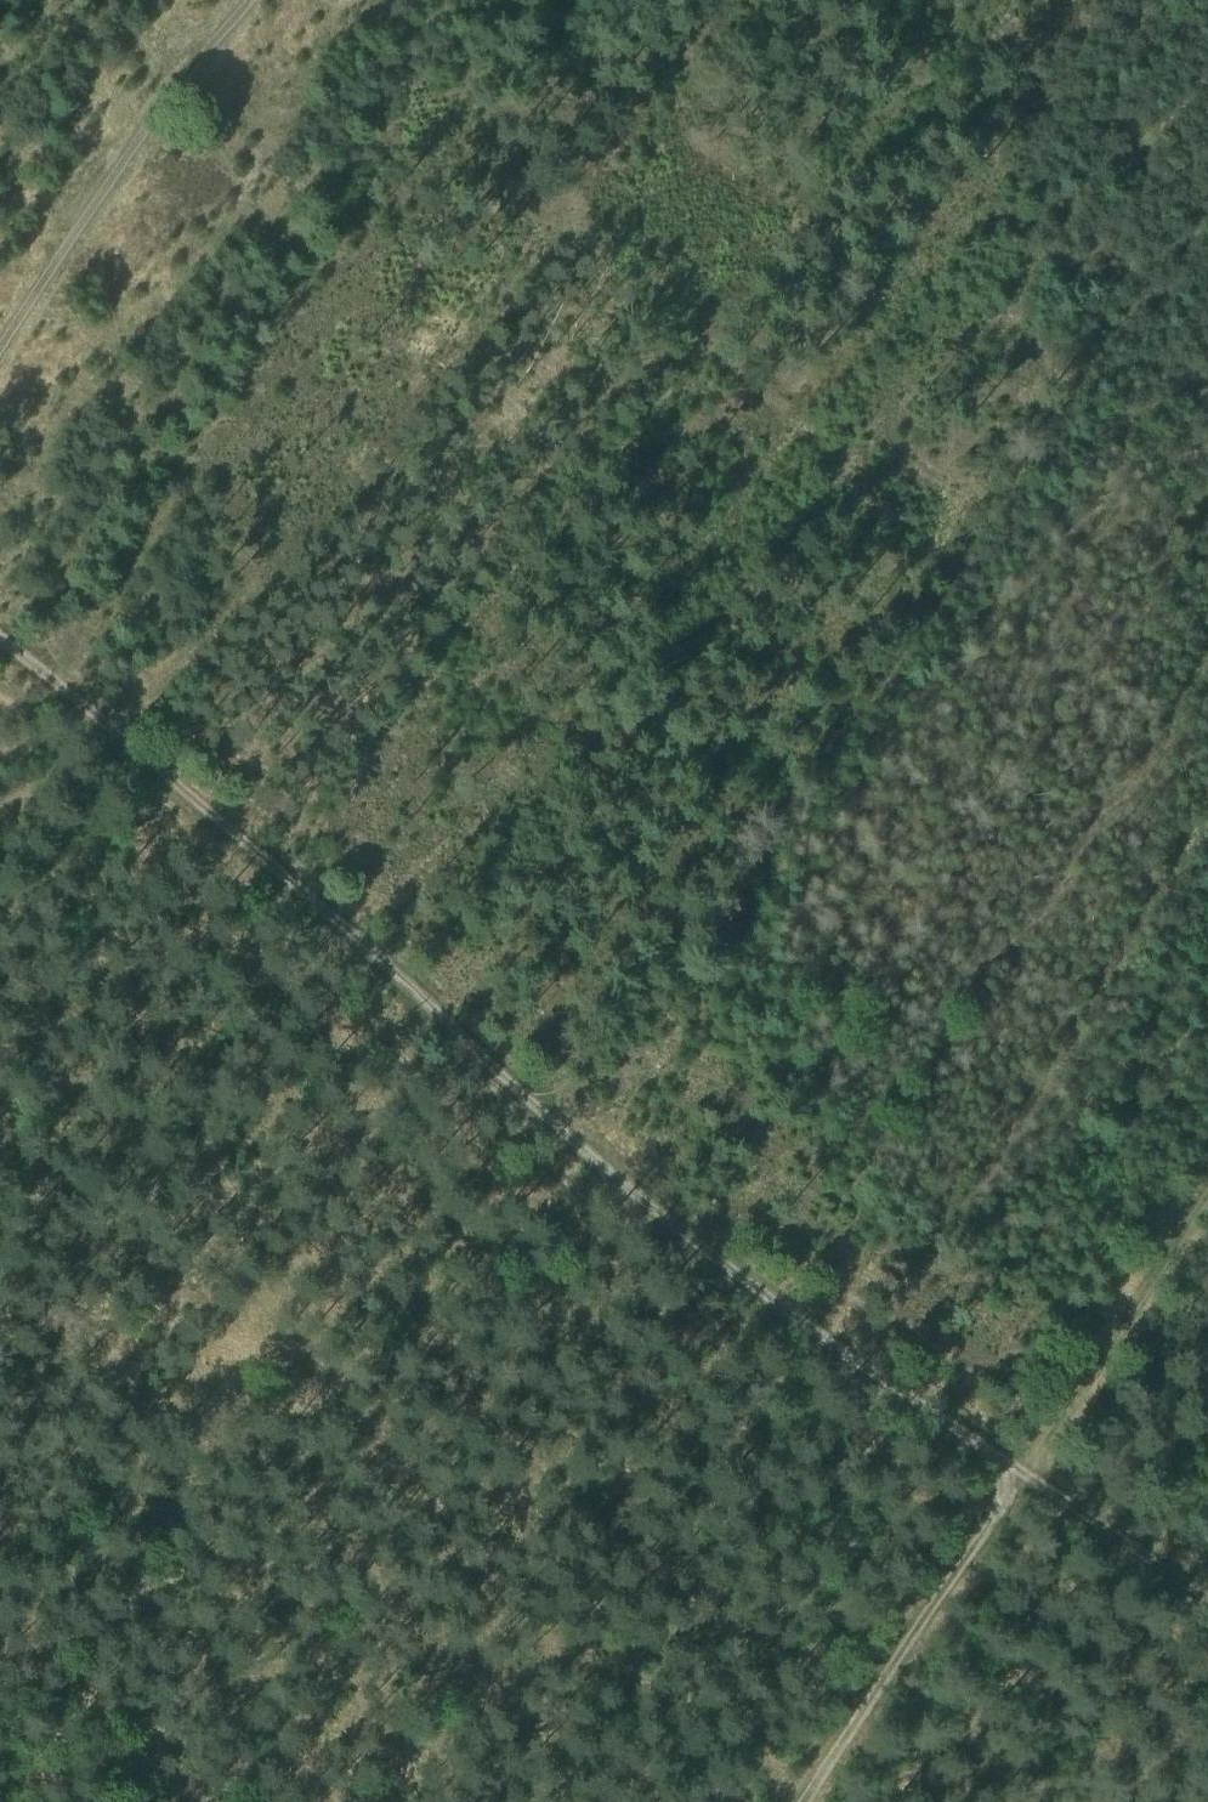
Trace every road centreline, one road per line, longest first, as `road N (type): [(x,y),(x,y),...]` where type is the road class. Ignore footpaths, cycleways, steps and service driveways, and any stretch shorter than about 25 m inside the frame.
road 1 (track): [(1207,1595),(962,1440),(516,1098)]
road 2 (track): [(516,1098),(86,691),(0,633)]
road 3 (track): [(0,354),(133,143),(250,0)]
road 4 (track): [(1007,1468),(816,1801)]
road 5 (track): [(1007,1468),(1207,1160)]

